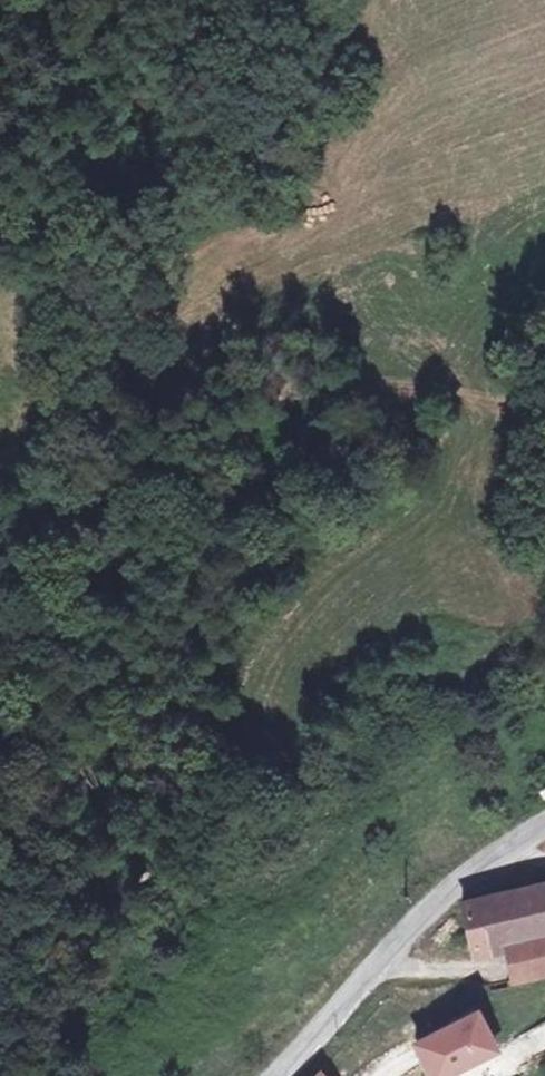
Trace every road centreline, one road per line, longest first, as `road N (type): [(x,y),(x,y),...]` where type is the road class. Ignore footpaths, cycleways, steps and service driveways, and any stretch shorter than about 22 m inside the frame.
road 1 (tertiary): [(276,1075),(472,881),(544,826)]

